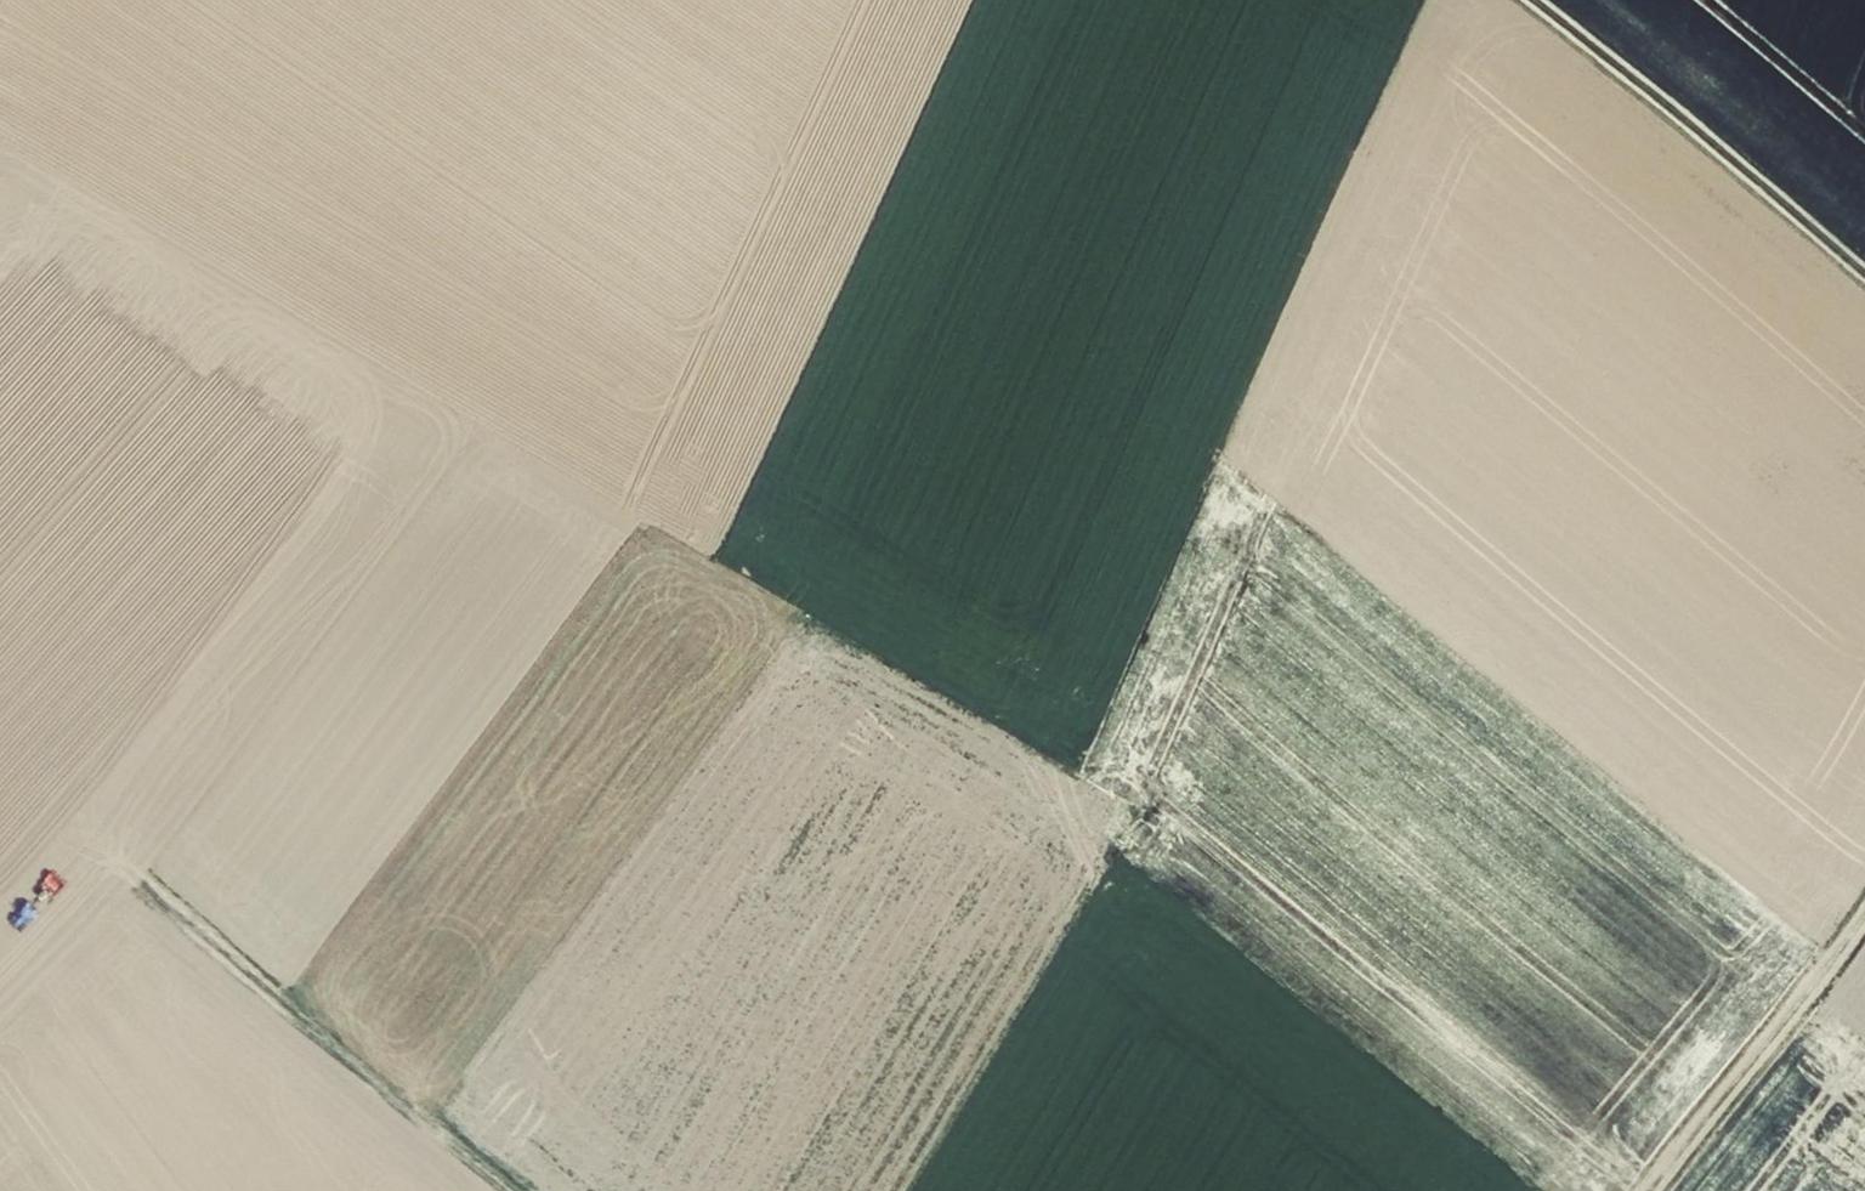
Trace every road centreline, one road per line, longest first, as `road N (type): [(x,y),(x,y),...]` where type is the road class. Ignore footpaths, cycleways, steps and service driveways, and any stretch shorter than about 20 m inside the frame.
road 1 (track): [(1535,0),(1608,49),(1864,273)]
road 2 (track): [(1647,1190),(1864,915)]

